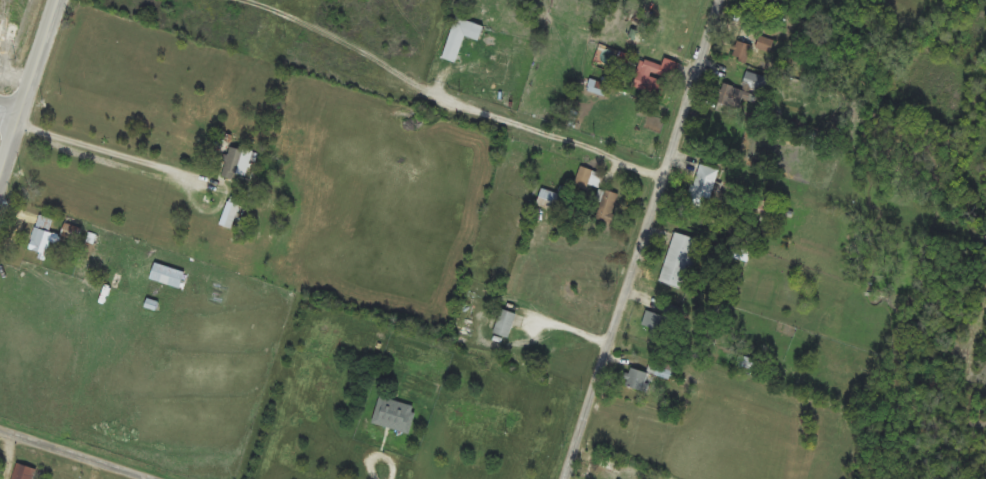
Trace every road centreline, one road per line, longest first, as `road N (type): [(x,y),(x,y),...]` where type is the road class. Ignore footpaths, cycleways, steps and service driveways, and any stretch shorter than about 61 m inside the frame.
road 1 (residential): [(134,0),(669,176)]
road 2 (residential): [(568,478),(725,0)]
road 3 (secondary): [(60,0),(0,180)]
road 4 (residential): [(0,431),(146,478)]

